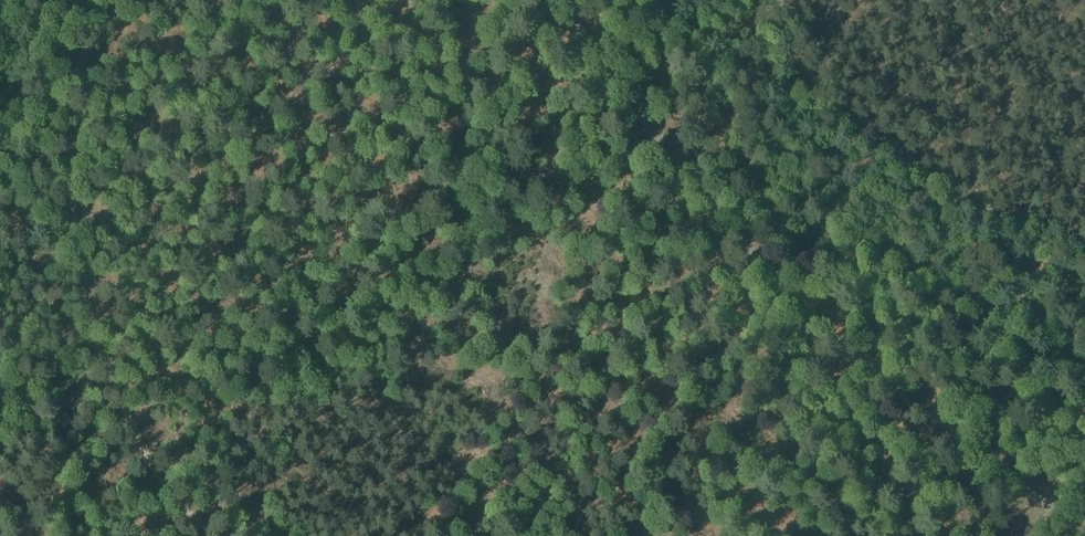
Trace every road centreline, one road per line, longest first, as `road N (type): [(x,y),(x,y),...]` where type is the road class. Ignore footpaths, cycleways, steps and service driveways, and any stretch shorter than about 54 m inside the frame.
road 1 (unclassified): [(560,0),(668,142),(811,295),(1084,534)]
road 2 (track): [(76,0),(59,74),(87,278),(139,455),(207,535)]

